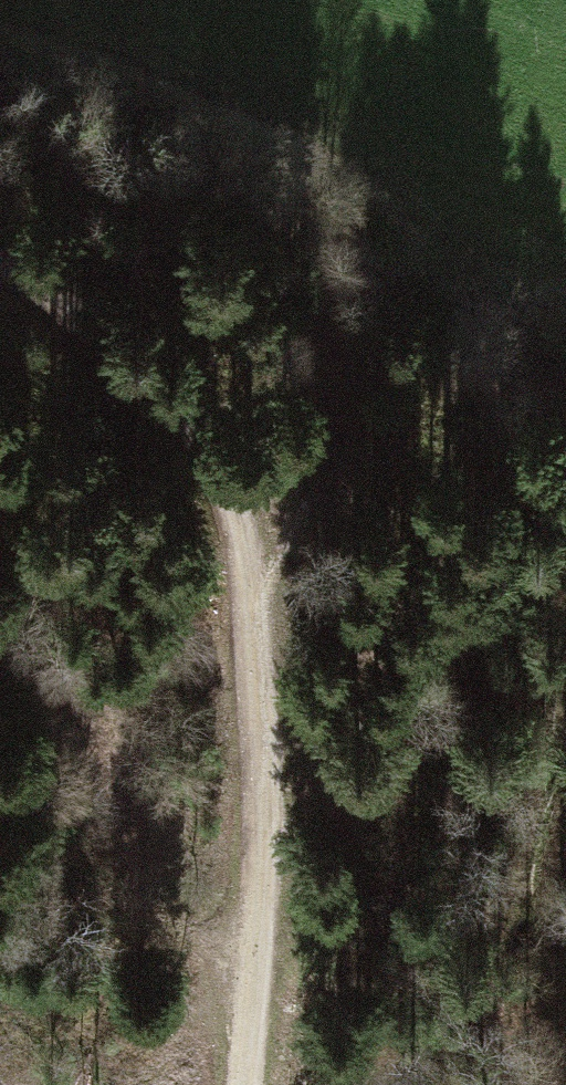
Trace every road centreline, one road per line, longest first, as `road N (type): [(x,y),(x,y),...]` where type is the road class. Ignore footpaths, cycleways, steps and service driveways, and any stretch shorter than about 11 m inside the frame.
road 1 (track): [(247,1084),(261,1005),(267,688),(237,499),(54,320),(0,283)]
road 2 (track): [(0,144),(565,326)]
road 3 (track): [(263,965),(197,913),(87,707),(38,654),(0,634)]

